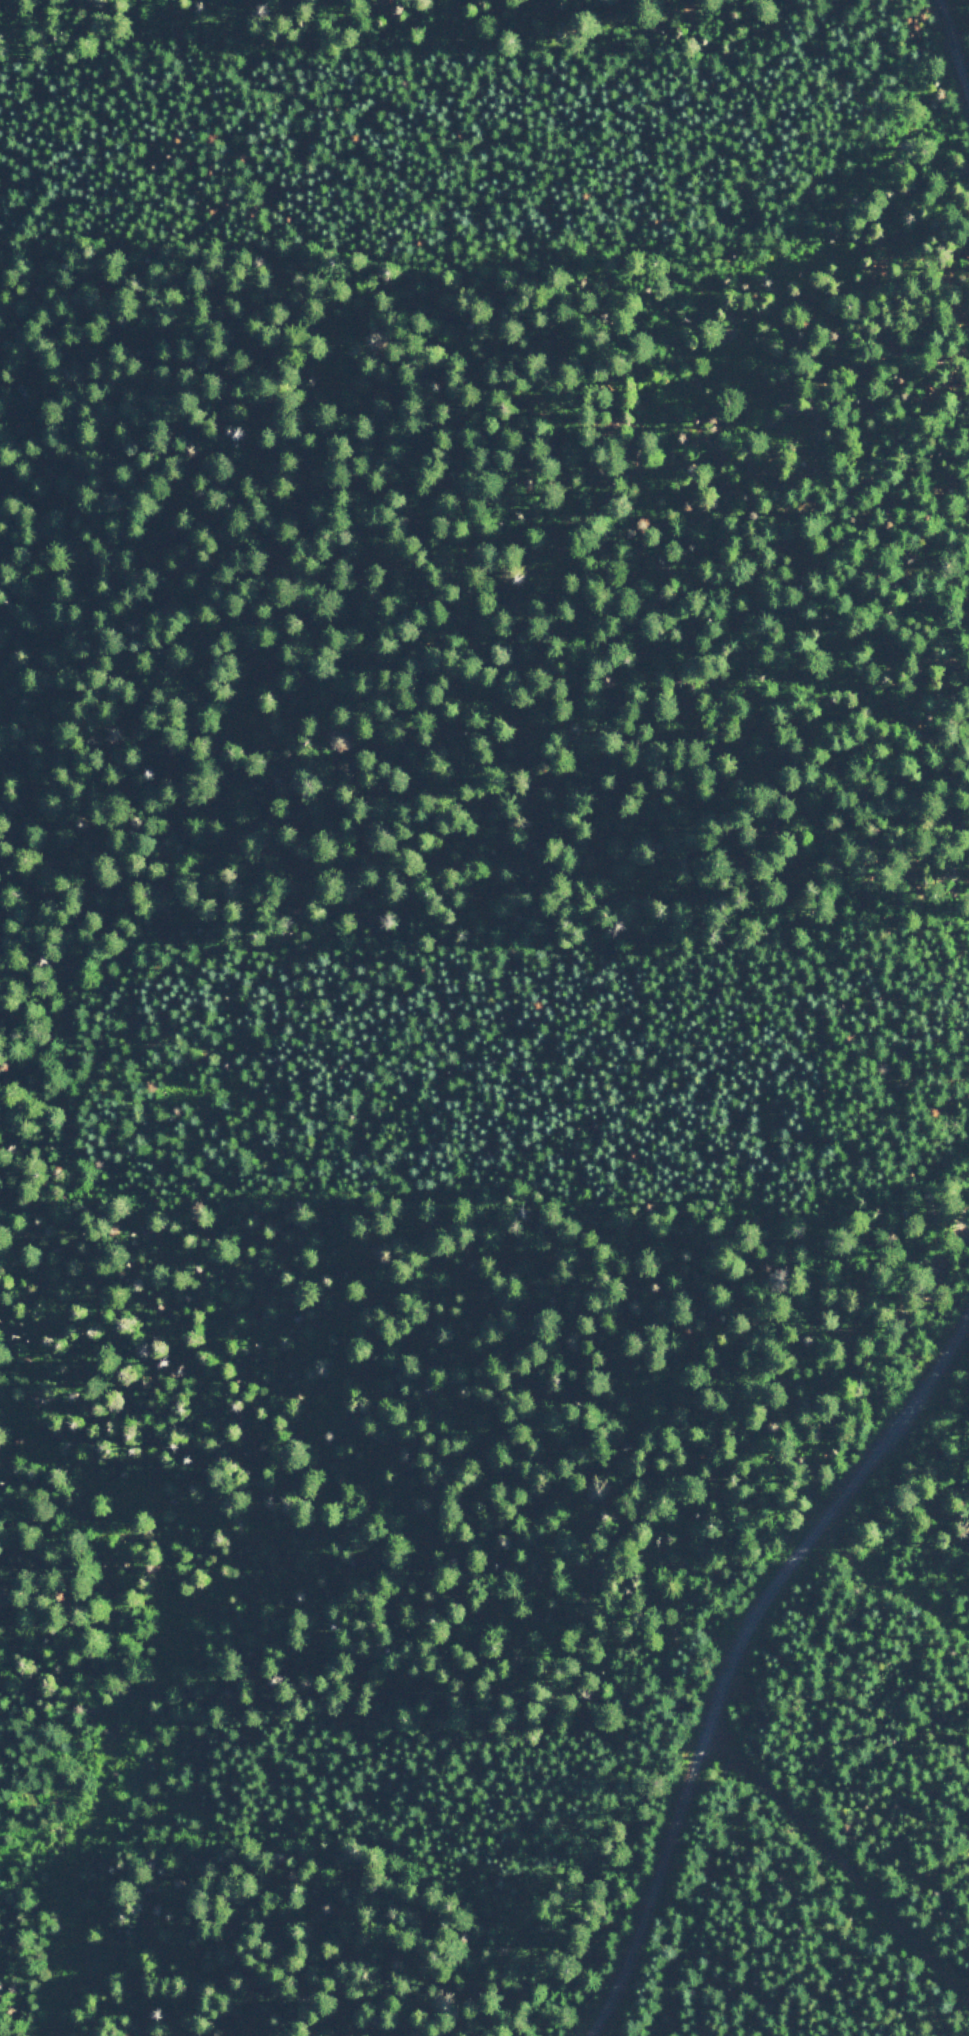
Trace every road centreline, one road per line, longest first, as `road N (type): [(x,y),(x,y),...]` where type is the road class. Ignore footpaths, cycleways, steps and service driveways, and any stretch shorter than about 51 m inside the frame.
road 1 (track): [(543,2035),(635,1903),(968,1232)]
road 2 (track): [(968,182),(923,81),(916,0)]

